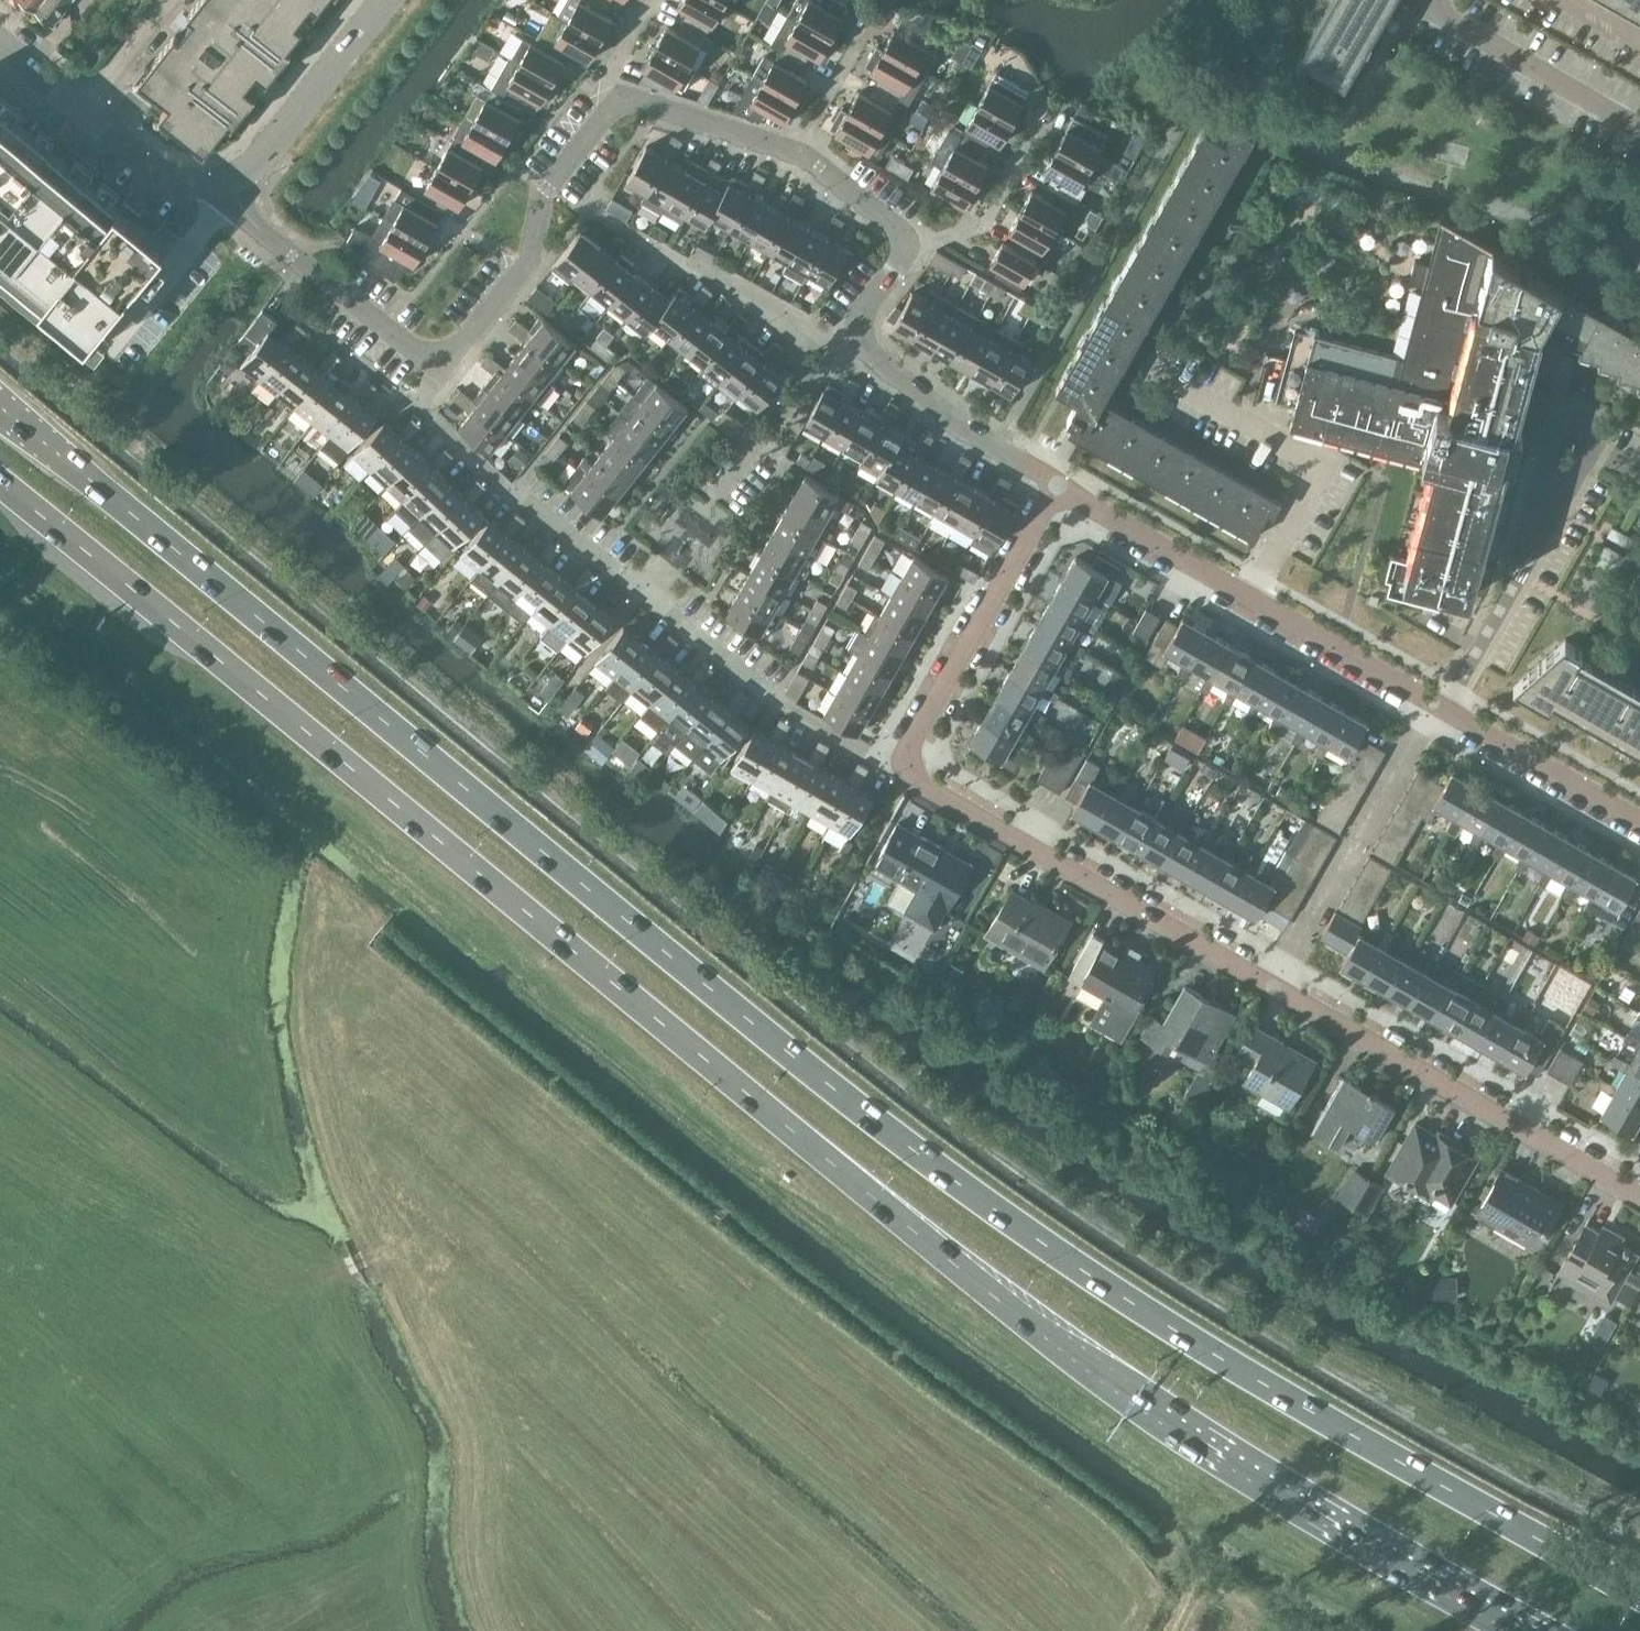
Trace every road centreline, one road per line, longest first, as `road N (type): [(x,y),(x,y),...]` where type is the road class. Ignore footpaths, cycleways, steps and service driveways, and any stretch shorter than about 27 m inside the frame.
road 1 (trunk): [(1639,1595),(1270,1386),(980,1198),(0,405)]
road 2 (trunk): [(0,482),(1035,1326),(1303,1504),(1531,1630)]
road 3 (residential): [(1272,985),(914,779),(906,766)]
road 4 (residential): [(1429,697),(1060,486)]
road 5 (residential): [(1639,1194),(1272,985)]
road 6 (residential): [(1429,697),(1272,985)]
road 7 (residential): [(621,104),(552,184),(529,262),(461,348),(433,359)]
road 8 (residential): [(906,766),(908,751),(1060,486)]
road 9 (residential): [(632,581),(501,481),(426,408),(433,359)]
road 10 (residential): [(906,766),(768,692),(650,595)]
road 11 (residential): [(433,359),(408,349),(256,228),(231,181)]
road 12 (residential): [(1639,817),(1429,697)]
road 13 (residential): [(1060,486),(866,345)]
road 14 (residential): [(231,181),(254,166),(386,0)]
road 15 (residential): [(904,244),(975,232),(1038,116)]
road 16 (residential): [(842,346),(730,495)]
road 17 (residential): [(800,153),(621,104)]
road 18 (residential): [(694,263),(842,346)]
road 19 (residential): [(231,181),(173,180),(85,112)]
road 20 (residential): [(172,0),(85,112)]
road 21 (residential): [(904,244),(893,224),(800,153)]
road 22 (residential): [(800,153),(865,33)]

